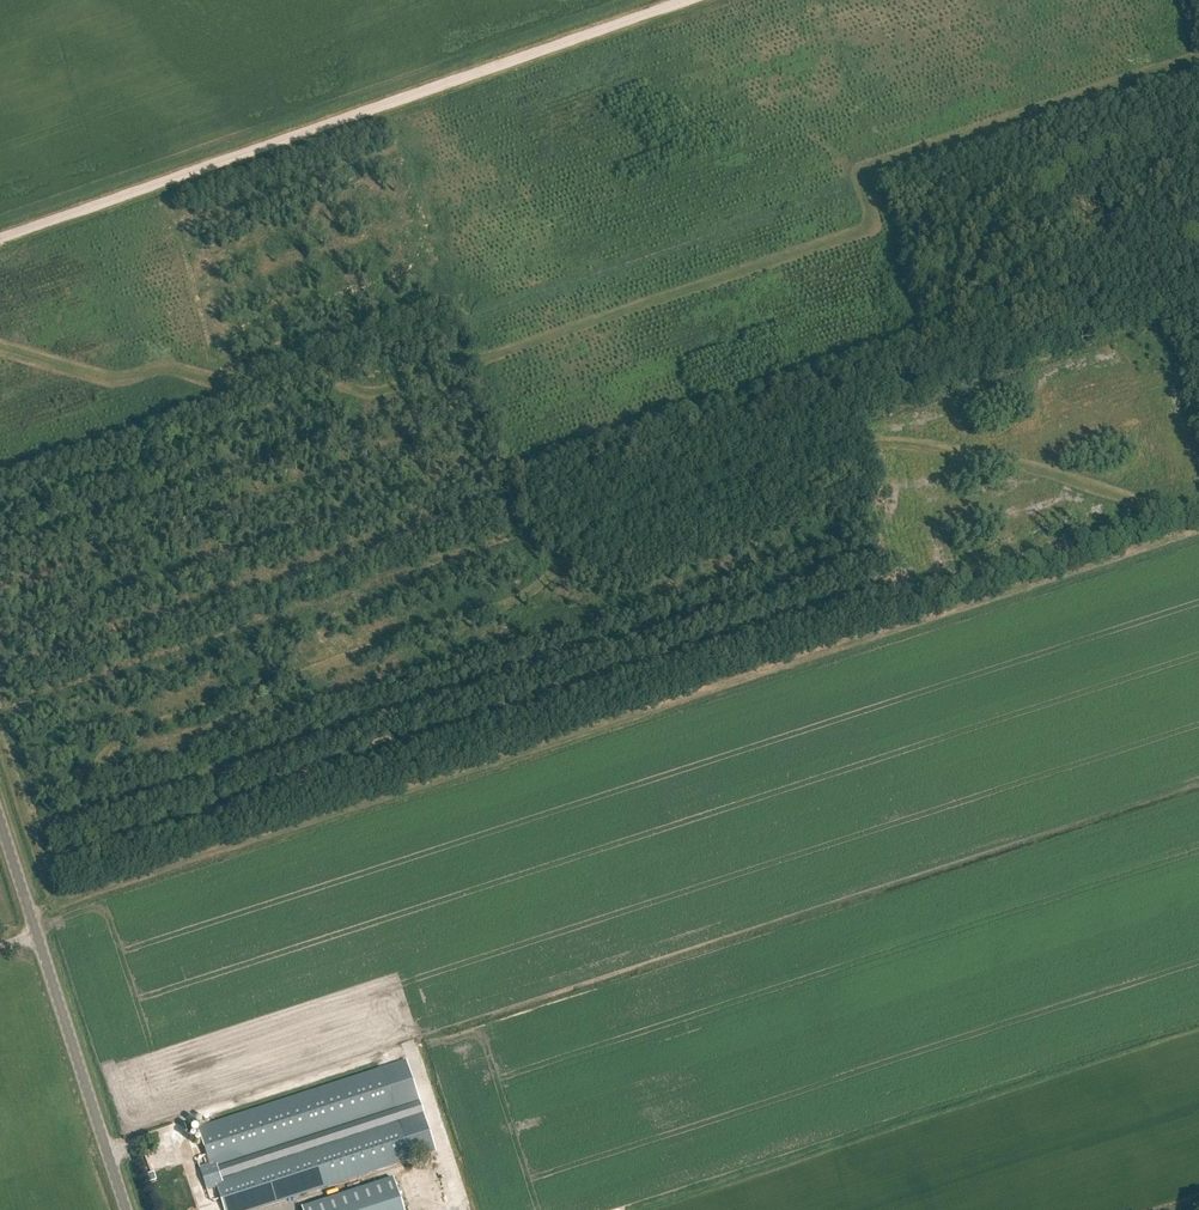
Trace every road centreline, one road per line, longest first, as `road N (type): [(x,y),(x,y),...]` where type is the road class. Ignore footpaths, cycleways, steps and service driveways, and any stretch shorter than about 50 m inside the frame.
road 1 (track): [(688,0),(0,239)]
road 2 (unclassified): [(127,1209),(0,820)]

